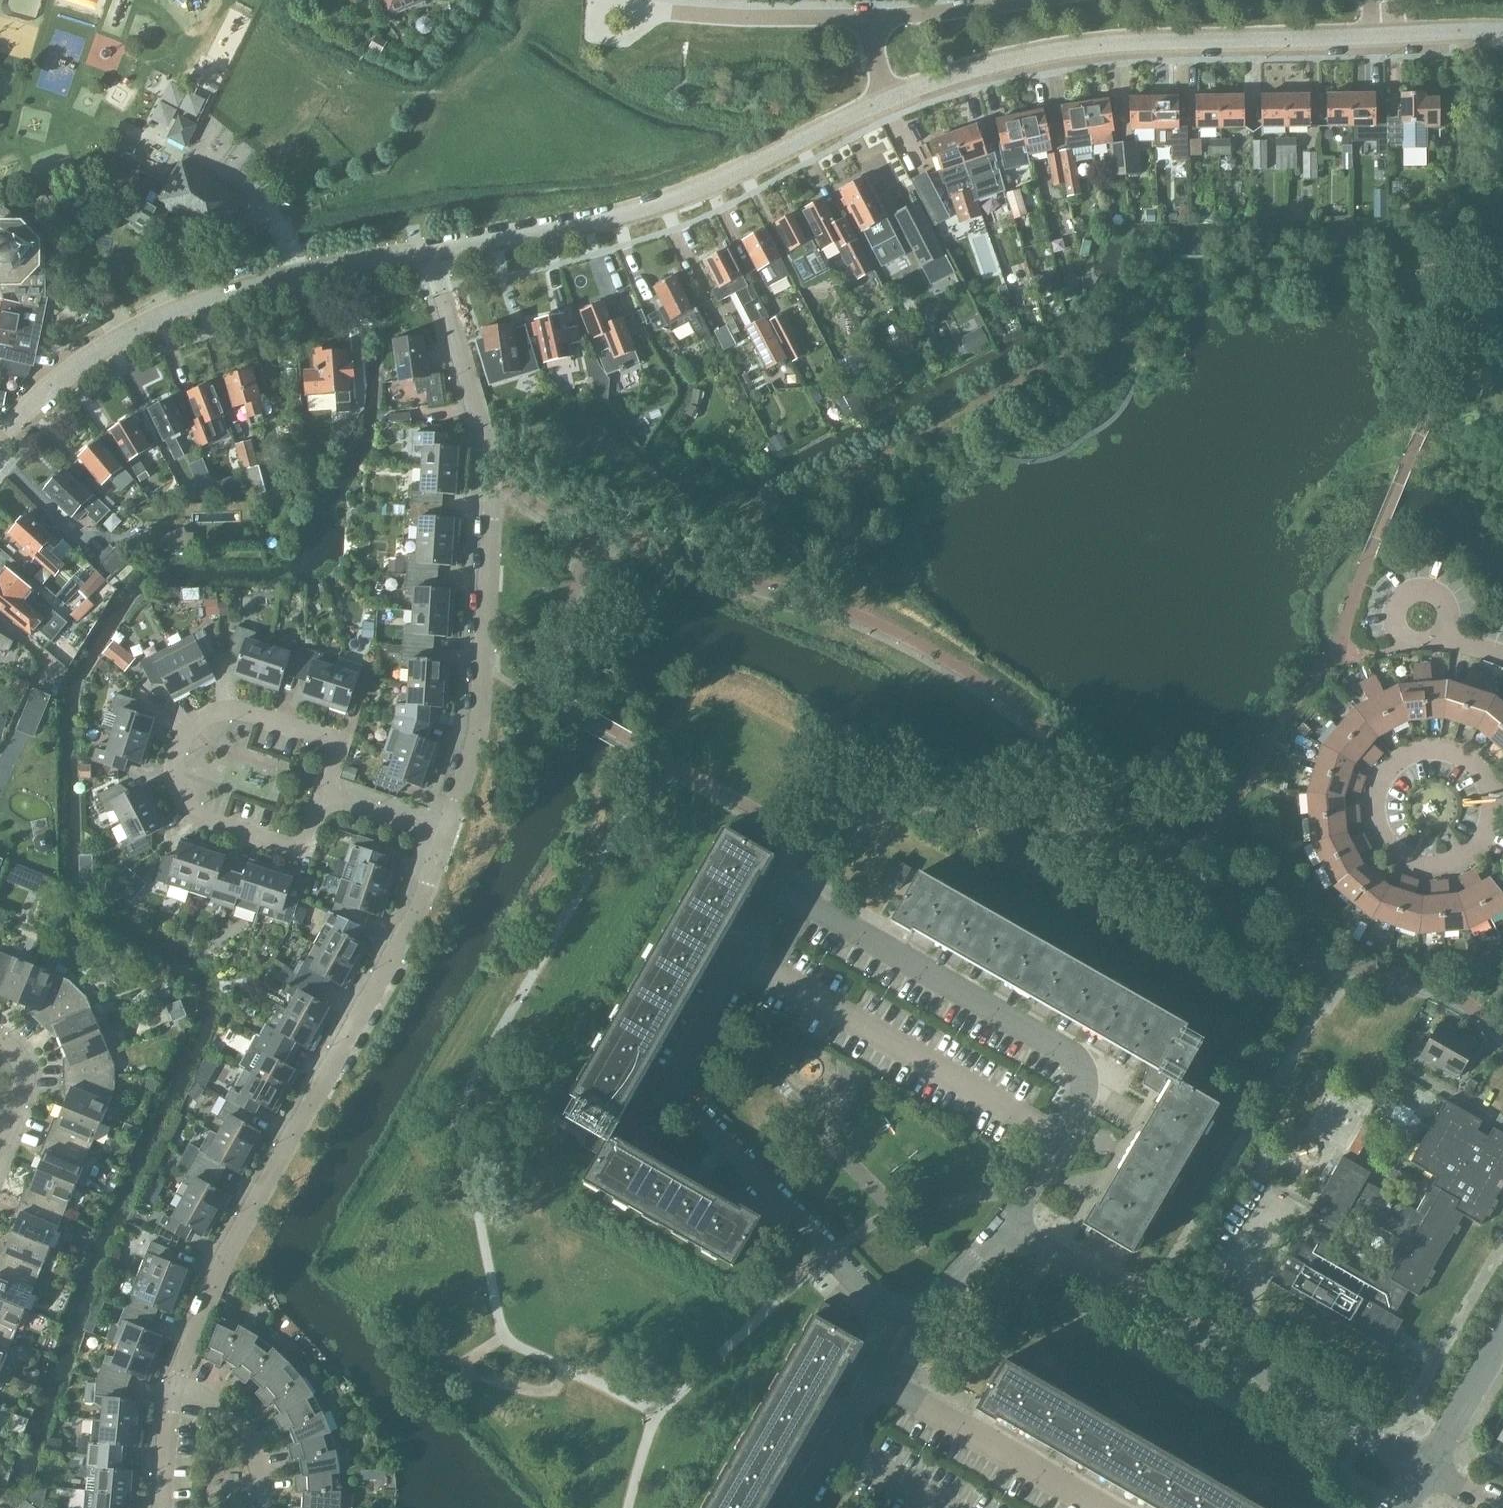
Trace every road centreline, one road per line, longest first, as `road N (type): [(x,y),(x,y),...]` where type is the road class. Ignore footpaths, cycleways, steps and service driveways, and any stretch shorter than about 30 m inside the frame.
road 1 (track): [(1502,249),(1425,265),(1360,257),(1157,264),(1141,271),(1105,330),(751,521),(696,561)]
road 2 (residential): [(1003,1228),(921,1307),(882,1305),(688,1106),(679,1073),(772,909),(786,901)]
road 3 (residential): [(171,1393),(225,1260),(445,834)]
road 4 (residential): [(445,834),(477,727),(494,484),(431,247)]
road 5 (residential): [(1003,1228),(1083,1091),(1082,1063),(799,899),(786,901)]
road 6 (residential): [(887,98),(1059,49),(1399,34)]
road 7 (residential): [(1428,1470),(1003,1228)]
road 8 (residential): [(431,247),(655,206),(887,98)]
road 9 (residential): [(0,439),(88,357),(157,317),(290,273),(431,247)]
road 10 (residential): [(322,791),(301,850),(192,814),(176,783),(179,756),(192,729),(231,708),(335,743),(324,783)]
road 11 (residential): [(834,1442),(870,1391),(886,1384),(1101,1507)]
road 12 (track): [(1112,321),(1143,368),(1120,412),(1060,455),(1007,459),(932,423)]
road 13 (residential): [(655,12),(868,18)]
road 14 (residential): [(868,18),(1033,0)]
road 15 (residential): [(260,1507),(257,1462),(241,1428),(210,1403),(171,1393)]
road 16 (residential): [(1428,1470),(1502,1339)]
road 17 (residential): [(949,1507),(834,1442)]
road 18 (residential): [(445,834),(322,791)]

